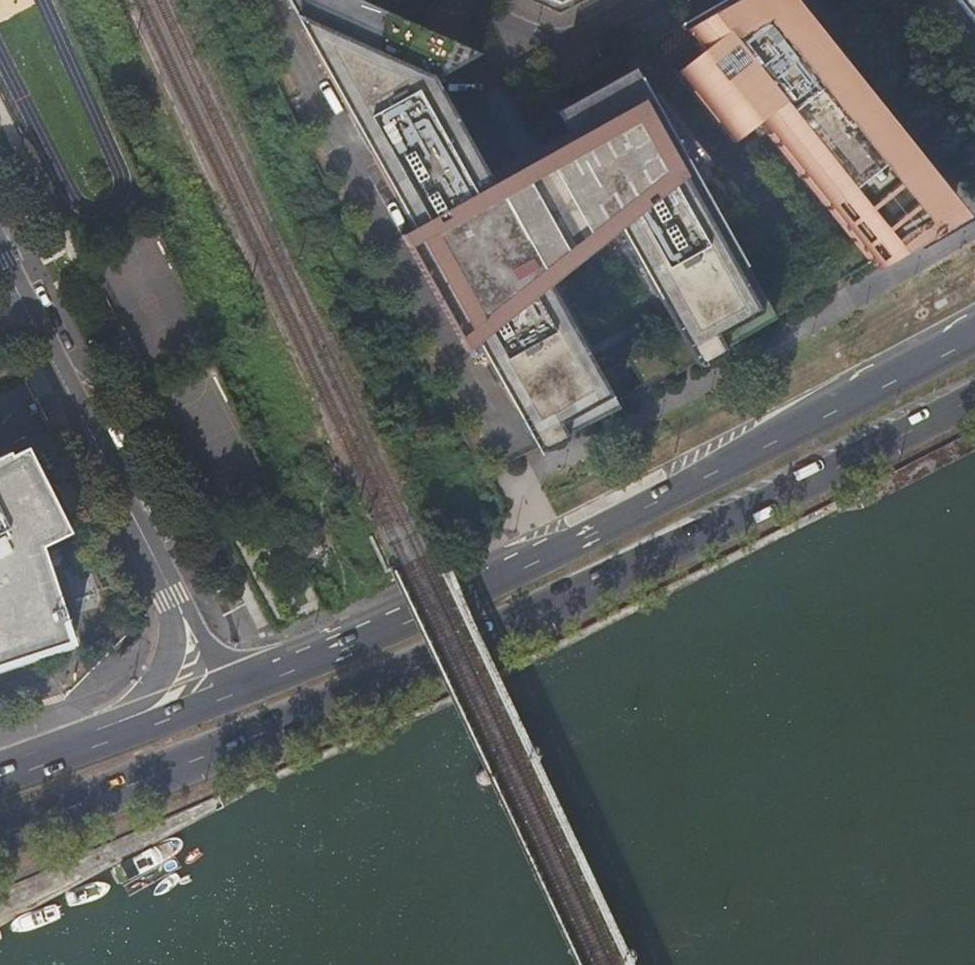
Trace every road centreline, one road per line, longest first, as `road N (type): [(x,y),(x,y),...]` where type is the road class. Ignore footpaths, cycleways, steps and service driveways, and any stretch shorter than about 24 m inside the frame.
road 1 (primary): [(0,836),(258,735),(665,552),(974,396)]
road 2 (primary): [(974,331),(424,609)]
road 3 (residential): [(177,608),(0,254)]
road 4 (primary): [(424,609),(286,672),(102,739)]
road 5 (residential): [(424,609),(240,659),(215,650),(177,608)]
road 6 (residential): [(652,0),(558,45),(442,0)]
road 7 (residential): [(177,608),(164,676),(102,739)]

